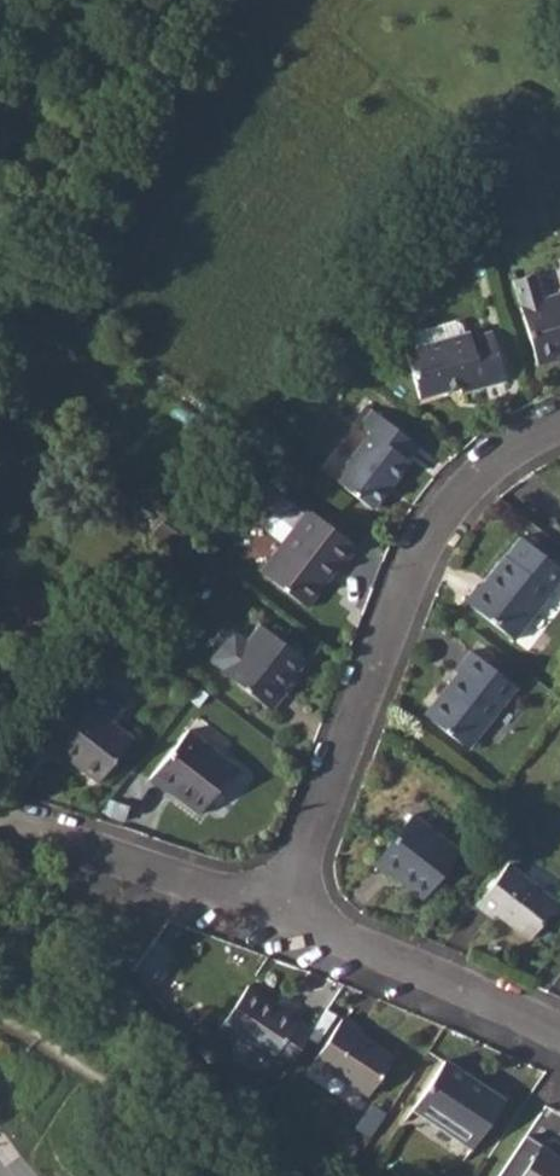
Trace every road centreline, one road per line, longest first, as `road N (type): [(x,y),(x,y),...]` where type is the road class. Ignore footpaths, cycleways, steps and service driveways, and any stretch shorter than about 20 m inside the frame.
road 1 (residential): [(287,924),(444,513),(516,443),(559,429)]
road 2 (residential): [(0,829),(287,924)]
road 3 (residential): [(287,924),(559,1048)]

